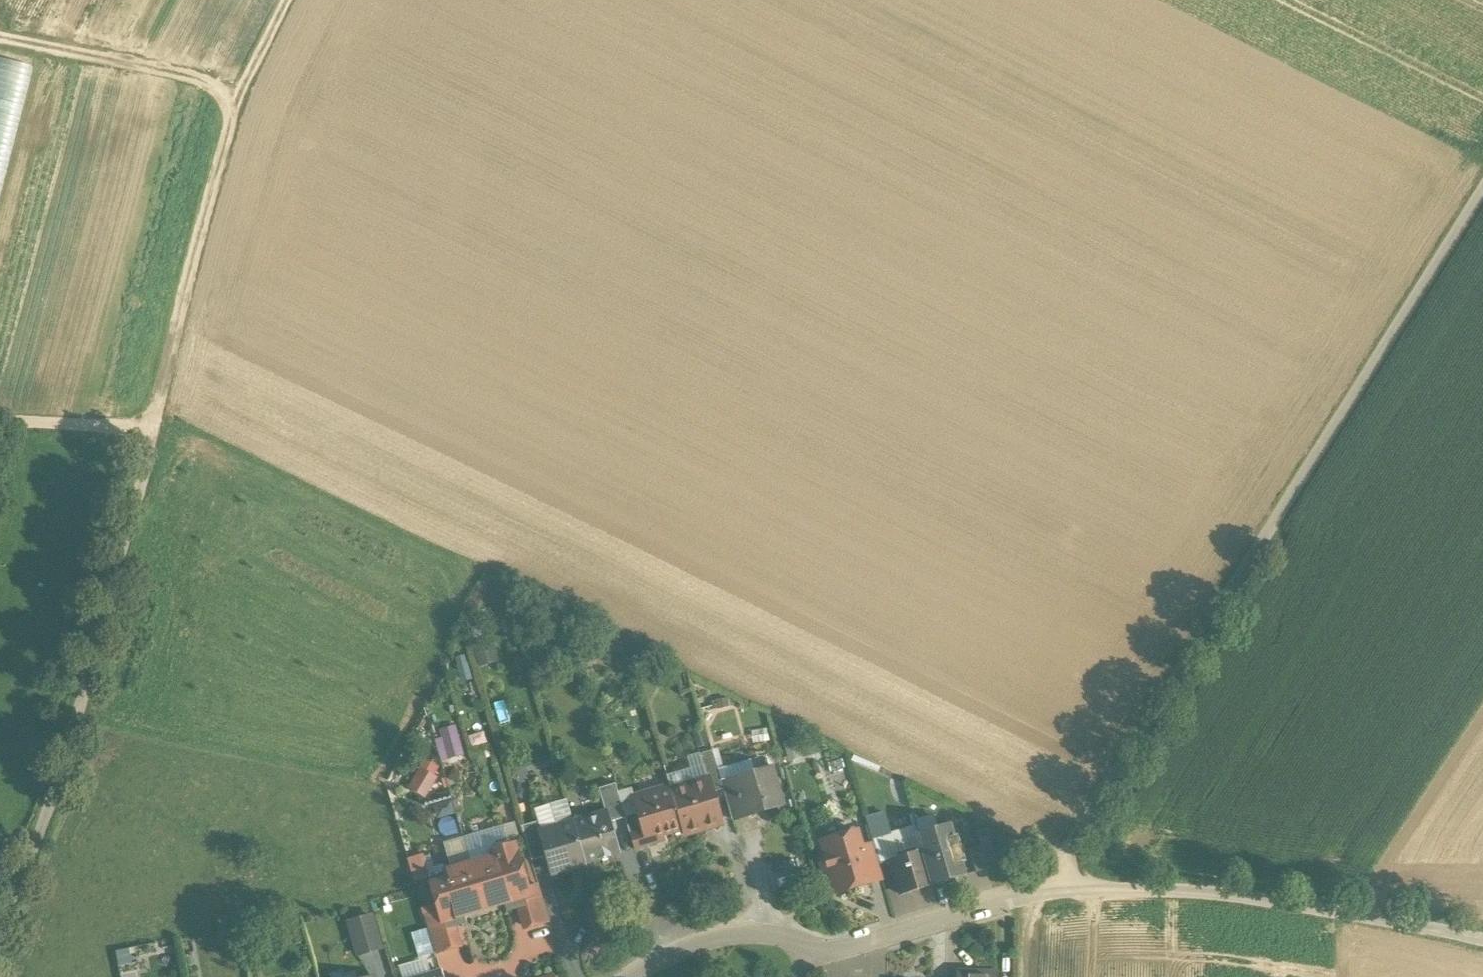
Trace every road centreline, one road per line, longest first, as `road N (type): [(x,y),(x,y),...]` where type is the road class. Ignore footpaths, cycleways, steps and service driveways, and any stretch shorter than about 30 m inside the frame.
road 1 (track): [(1482,191),(1062,861),(1056,888),(1238,894),(1482,941)]
road 2 (track): [(150,431),(235,105)]
road 3 (track): [(235,105),(207,81),(0,39)]
road 4 (residential): [(819,951),(1056,888)]
road 5 (residential): [(631,976),(691,945),(742,934),(819,951)]

